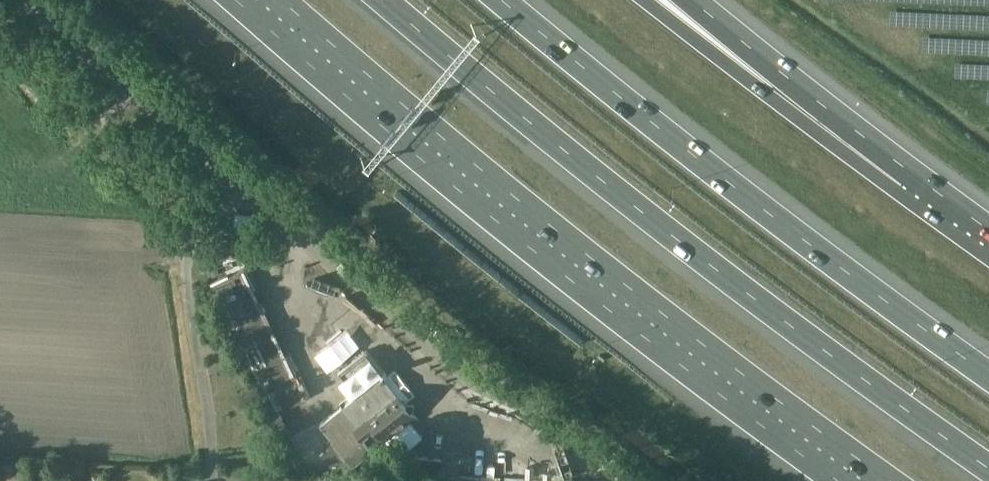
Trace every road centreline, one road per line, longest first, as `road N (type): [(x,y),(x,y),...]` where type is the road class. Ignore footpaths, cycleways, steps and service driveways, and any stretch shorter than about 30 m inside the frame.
road 1 (motorway): [(281,0),(621,279),(887,480)]
road 2 (motorway): [(386,0),(763,303),(988,468)]
road 3 (motorway): [(988,370),(800,237),(507,0)]
road 4 (unclassified): [(641,480),(250,159)]
road 5 (unclassified): [(203,480),(187,270),(203,221),(250,159)]
road 6 (motorway): [(884,170),(638,0)]
road 7 (motorway): [(884,170),(675,0)]
road 8 (unclassified): [(38,0),(250,159)]
road 9 (motorway): [(988,246),(884,170)]

